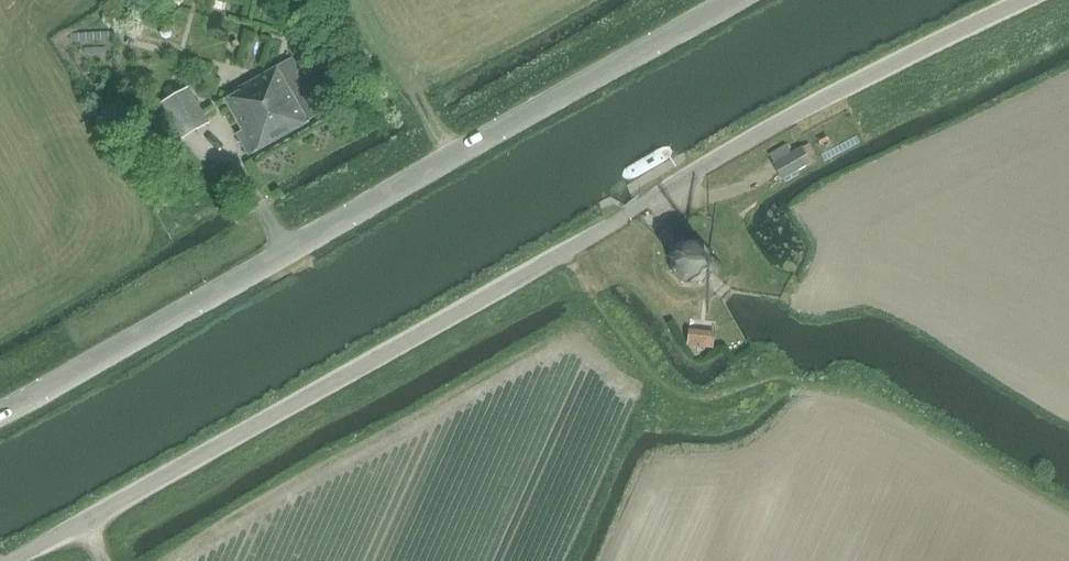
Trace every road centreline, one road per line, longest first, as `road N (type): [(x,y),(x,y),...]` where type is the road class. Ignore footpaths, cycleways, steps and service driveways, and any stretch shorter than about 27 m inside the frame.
road 1 (unclassified): [(8,560),(563,253),(793,114),(1026,0)]
road 2 (unclassified): [(0,411),(735,0)]
road 3 (track): [(356,0),(448,157)]

